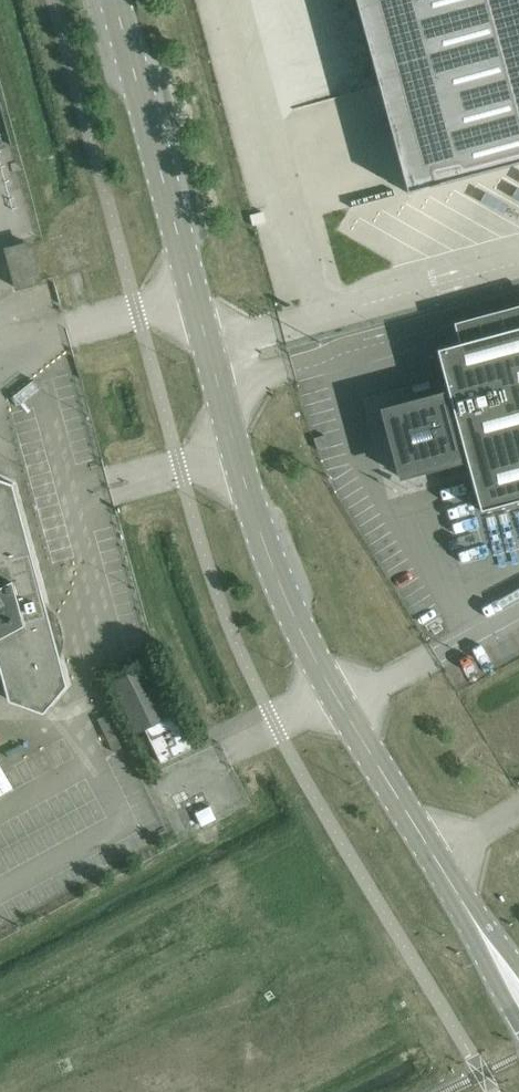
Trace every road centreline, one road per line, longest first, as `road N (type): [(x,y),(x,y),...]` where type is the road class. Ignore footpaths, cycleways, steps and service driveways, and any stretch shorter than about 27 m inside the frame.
road 1 (unclassified): [(518,992),(296,640),(248,521),(115,0)]

